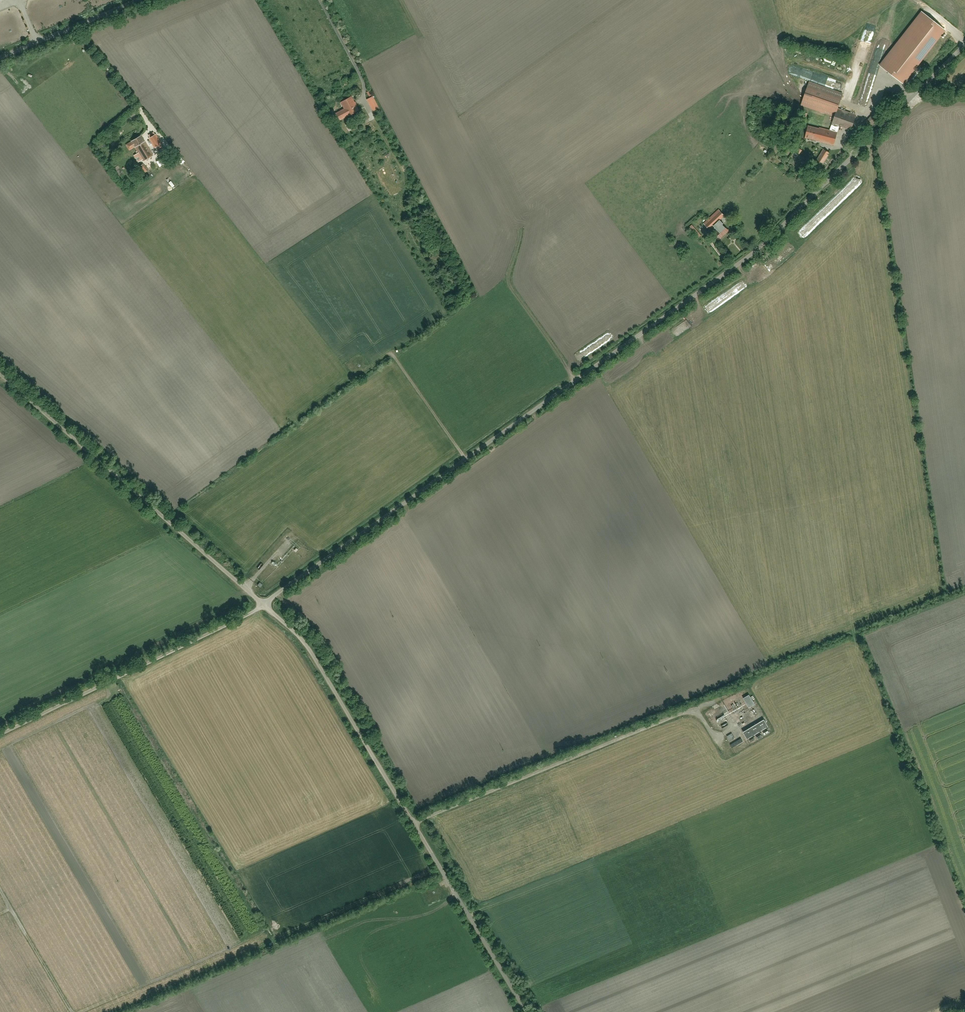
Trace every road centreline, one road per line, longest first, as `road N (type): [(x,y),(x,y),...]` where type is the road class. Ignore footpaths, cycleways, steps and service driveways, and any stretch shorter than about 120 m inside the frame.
road 1 (residential): [(264,605),(760,248),(964,46)]
road 2 (residential): [(264,605),(305,646),(527,1011)]
road 3 (residential): [(0,375),(264,605)]
road 4 (residential): [(0,735),(264,605)]
road 5 (track): [(576,380),(510,282),(520,233)]
road 6 (residential): [(0,57),(138,0)]
road 7 (track): [(465,460),(390,351)]

